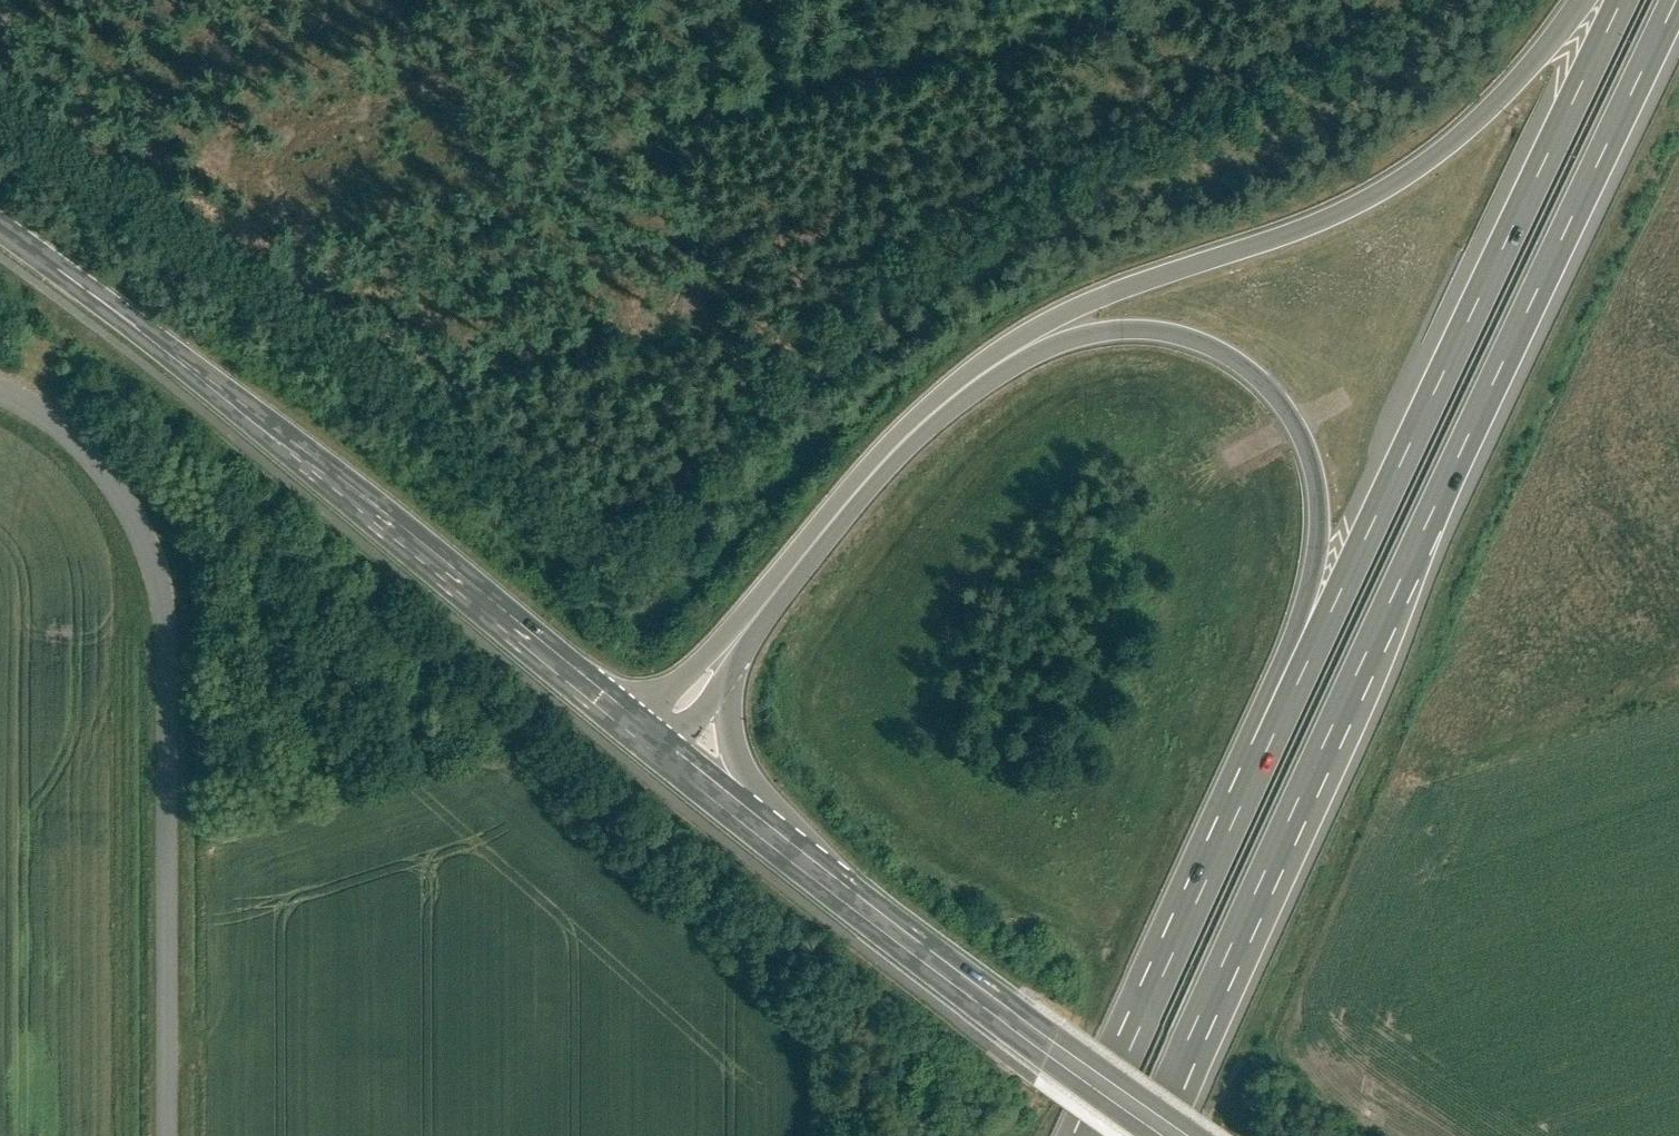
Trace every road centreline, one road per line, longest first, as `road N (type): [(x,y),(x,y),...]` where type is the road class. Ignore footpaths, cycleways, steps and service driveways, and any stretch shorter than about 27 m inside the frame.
road 1 (motorway): [(681,753),(850,521),(922,437),(1009,369),(1063,344),(1148,332),(1184,336),(1252,372),(1281,399),(1302,430),(1321,528),(1302,618),(1217,800),(1216,859)]
road 2 (motorway): [(1581,0),(1448,147),(1381,194),(1086,305),(1004,349),(929,405),(651,729)]
road 3 (motorway): [(1621,0),(1216,859)]
road 4 (tertiary): [(651,729),(146,330),(0,230)]
road 5 (residential): [(0,389),(54,417),(108,470),(152,549),(164,614),(170,1135)]
road 6 (motorway): [(1392,598),(1678,0)]
road 7 (secondary): [(1181,1135),(1049,1046),(681,753)]
road 8 (motorway): [(1144,1135),(1392,598)]
road 9 (motorway): [(1174,1135),(1356,754),(1392,598)]
road 10 (motorway): [(1216,859),(1089,1135)]

